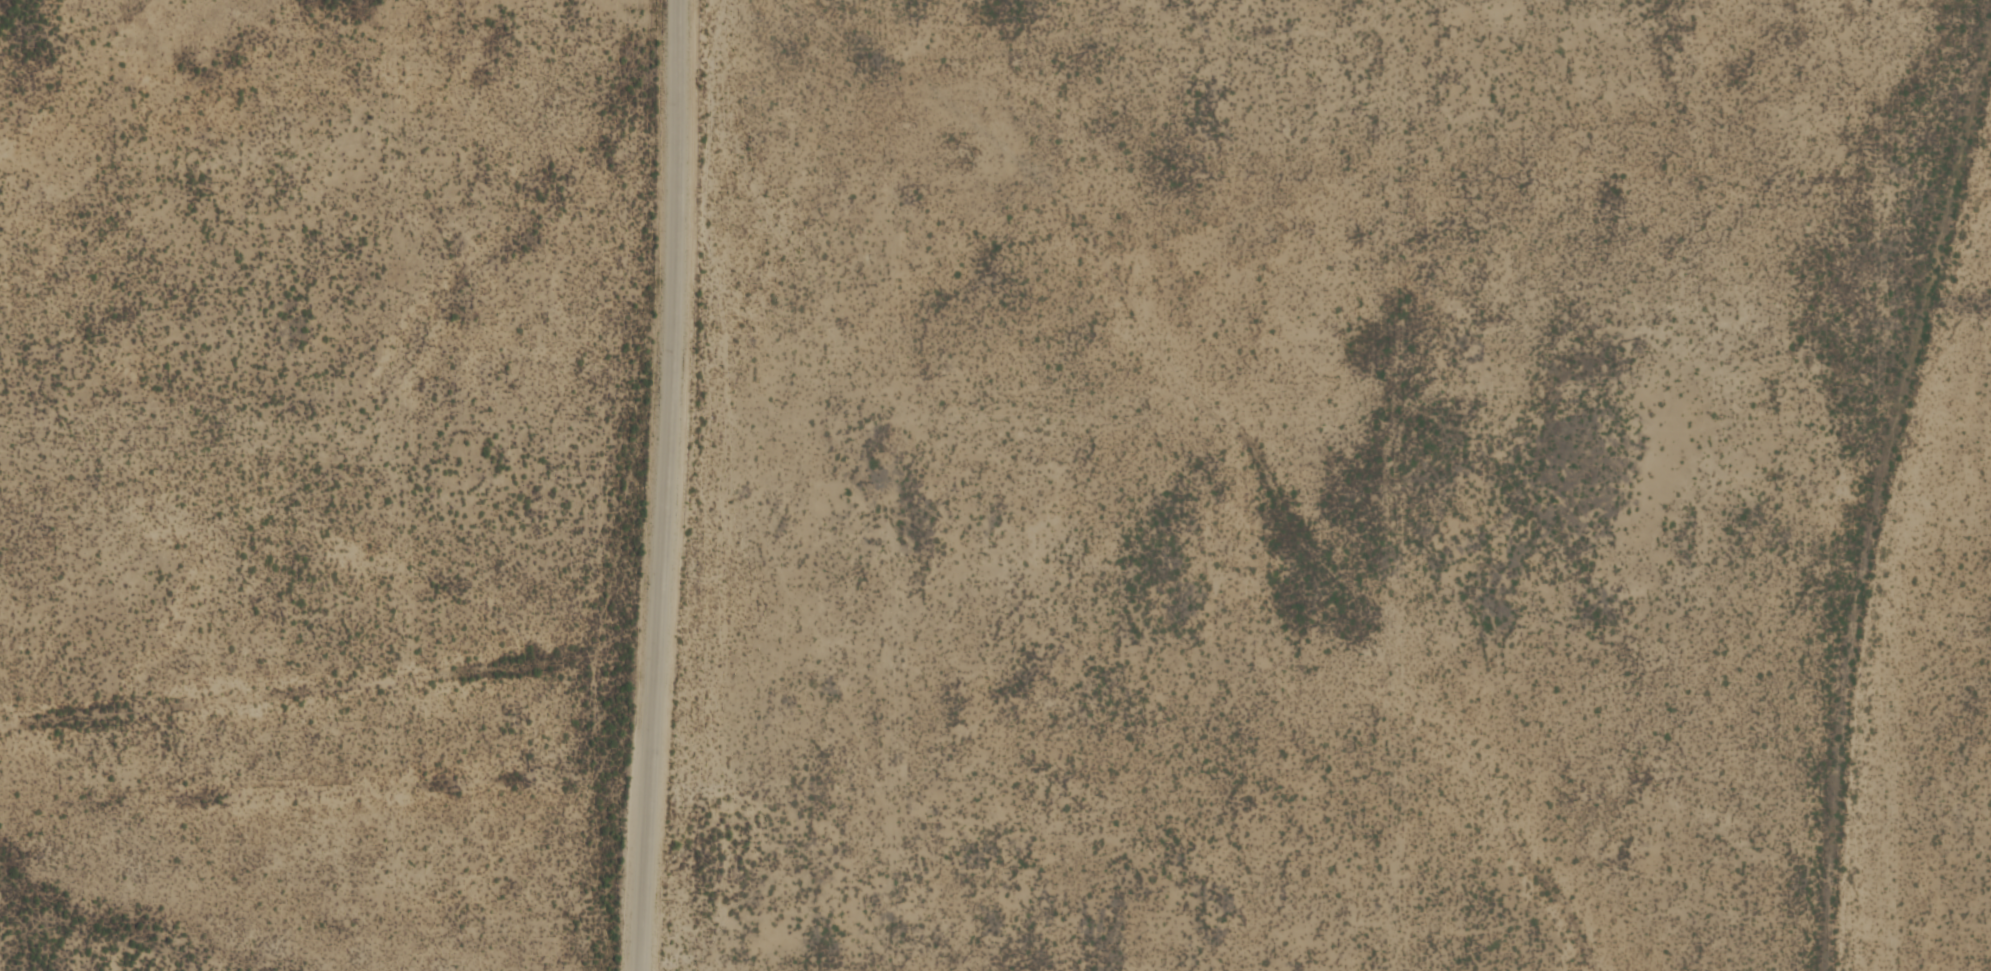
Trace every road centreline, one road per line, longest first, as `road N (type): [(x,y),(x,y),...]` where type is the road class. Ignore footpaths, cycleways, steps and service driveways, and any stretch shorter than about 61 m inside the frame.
road 1 (residential): [(638,970),(677,475),(688,0)]

